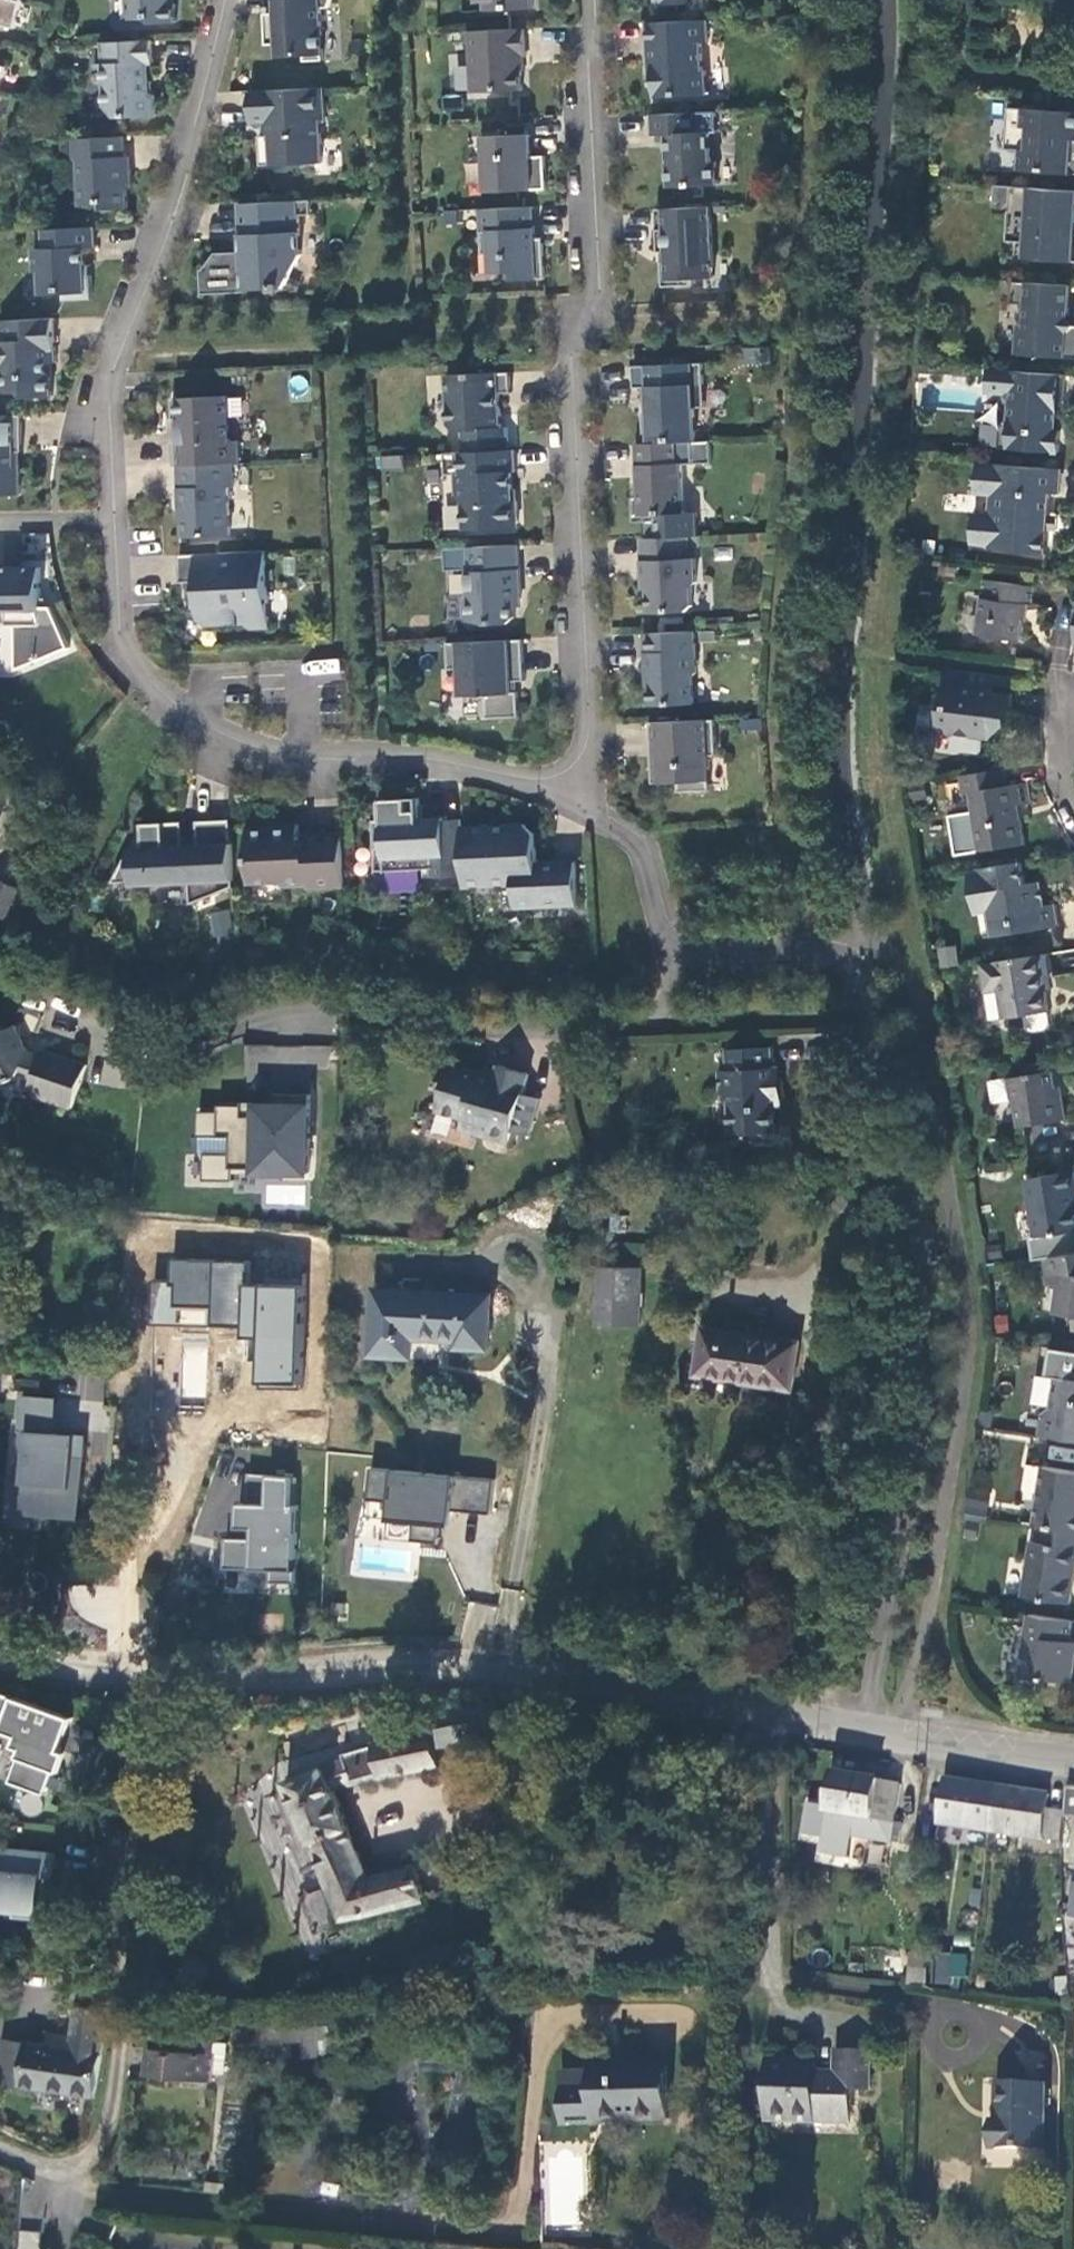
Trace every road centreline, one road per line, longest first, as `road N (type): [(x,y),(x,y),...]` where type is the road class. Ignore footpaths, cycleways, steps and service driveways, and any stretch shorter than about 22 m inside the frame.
road 1 (residential): [(231,0),(216,76),(112,362),(104,414),(121,634),(149,688),(181,717),(262,754),(440,762),(545,781),(570,770)]
road 2 (residential): [(870,1733),(909,1539),(933,1319),(878,1037),(833,955),(706,957),(666,939)]
road 3 (unclassified): [(0,1655),(218,1679),(426,1667),(497,1671),(870,1733)]
road 4 (residential): [(587,0),(593,289),(570,354),(588,732),(570,770)]
road 5 (residential): [(666,939),(672,967),(664,1007),(635,1028),(296,1013),(255,1020),(157,1064)]
road 6 (unclassified): [(870,1733),(1073,1761)]
road 7 (residential): [(666,939),(640,856),(628,839),(583,812),(570,770)]

